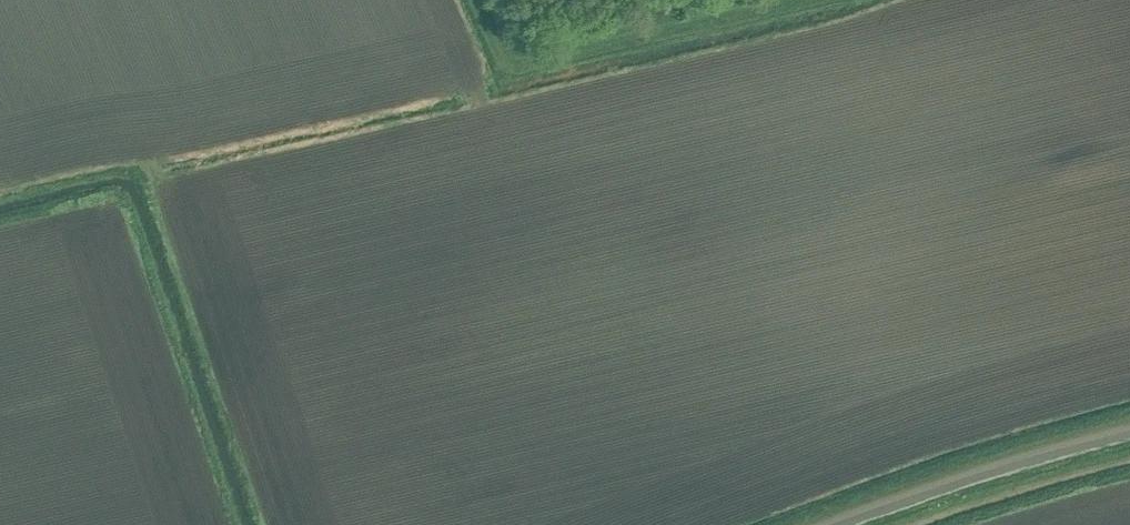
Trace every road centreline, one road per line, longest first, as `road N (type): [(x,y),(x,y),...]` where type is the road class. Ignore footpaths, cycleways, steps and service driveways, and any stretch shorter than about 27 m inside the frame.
road 1 (unclassified): [(836,524),(1129,432)]

